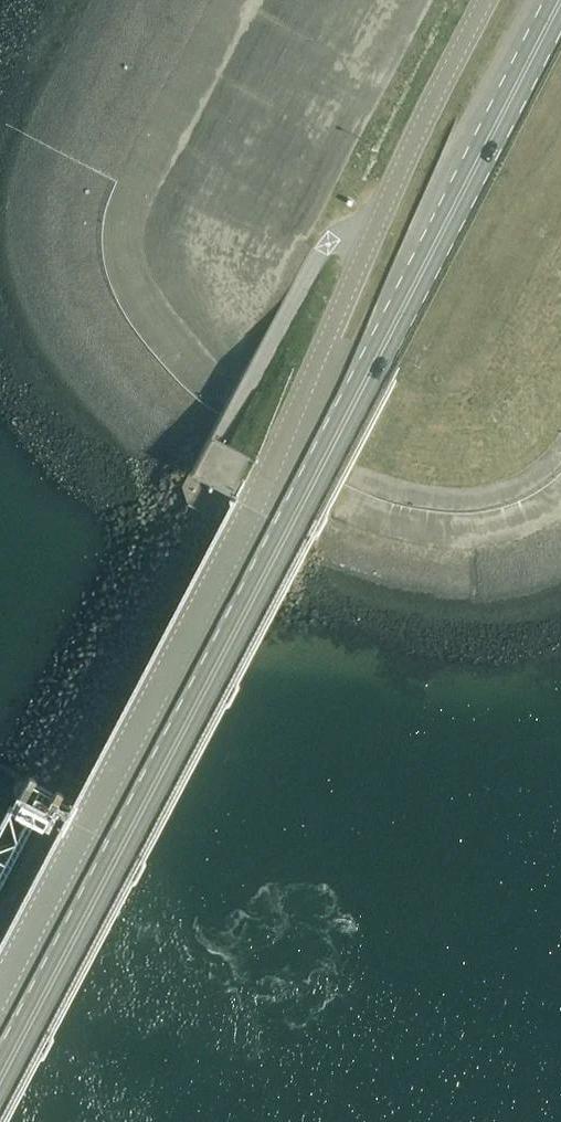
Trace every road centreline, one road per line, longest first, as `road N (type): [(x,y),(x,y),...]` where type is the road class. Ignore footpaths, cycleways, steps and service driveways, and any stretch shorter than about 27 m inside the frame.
road 1 (primary): [(0,1074),(560,0)]
road 2 (unclassified): [(0,986),(260,490),(399,173),(485,0)]

